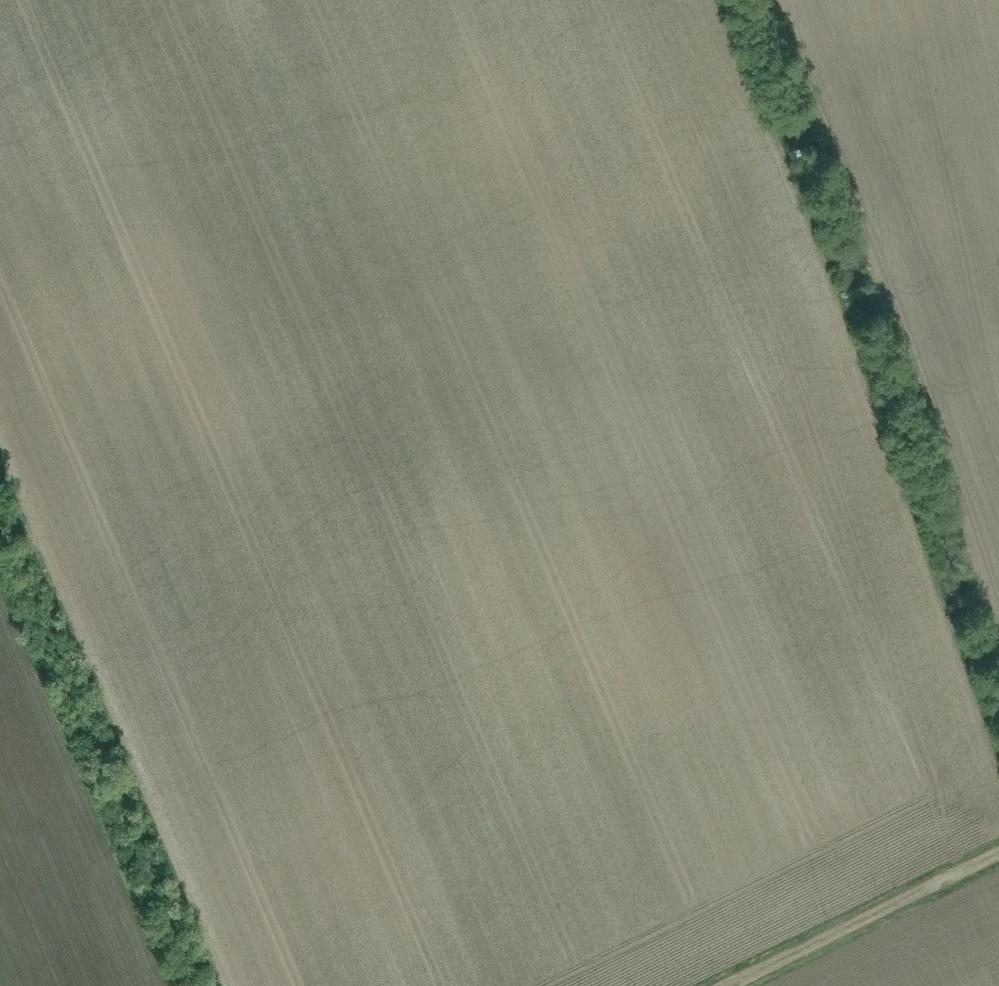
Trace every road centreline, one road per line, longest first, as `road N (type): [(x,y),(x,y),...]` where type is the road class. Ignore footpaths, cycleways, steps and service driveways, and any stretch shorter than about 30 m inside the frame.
road 1 (track): [(739,985),(998,858)]

